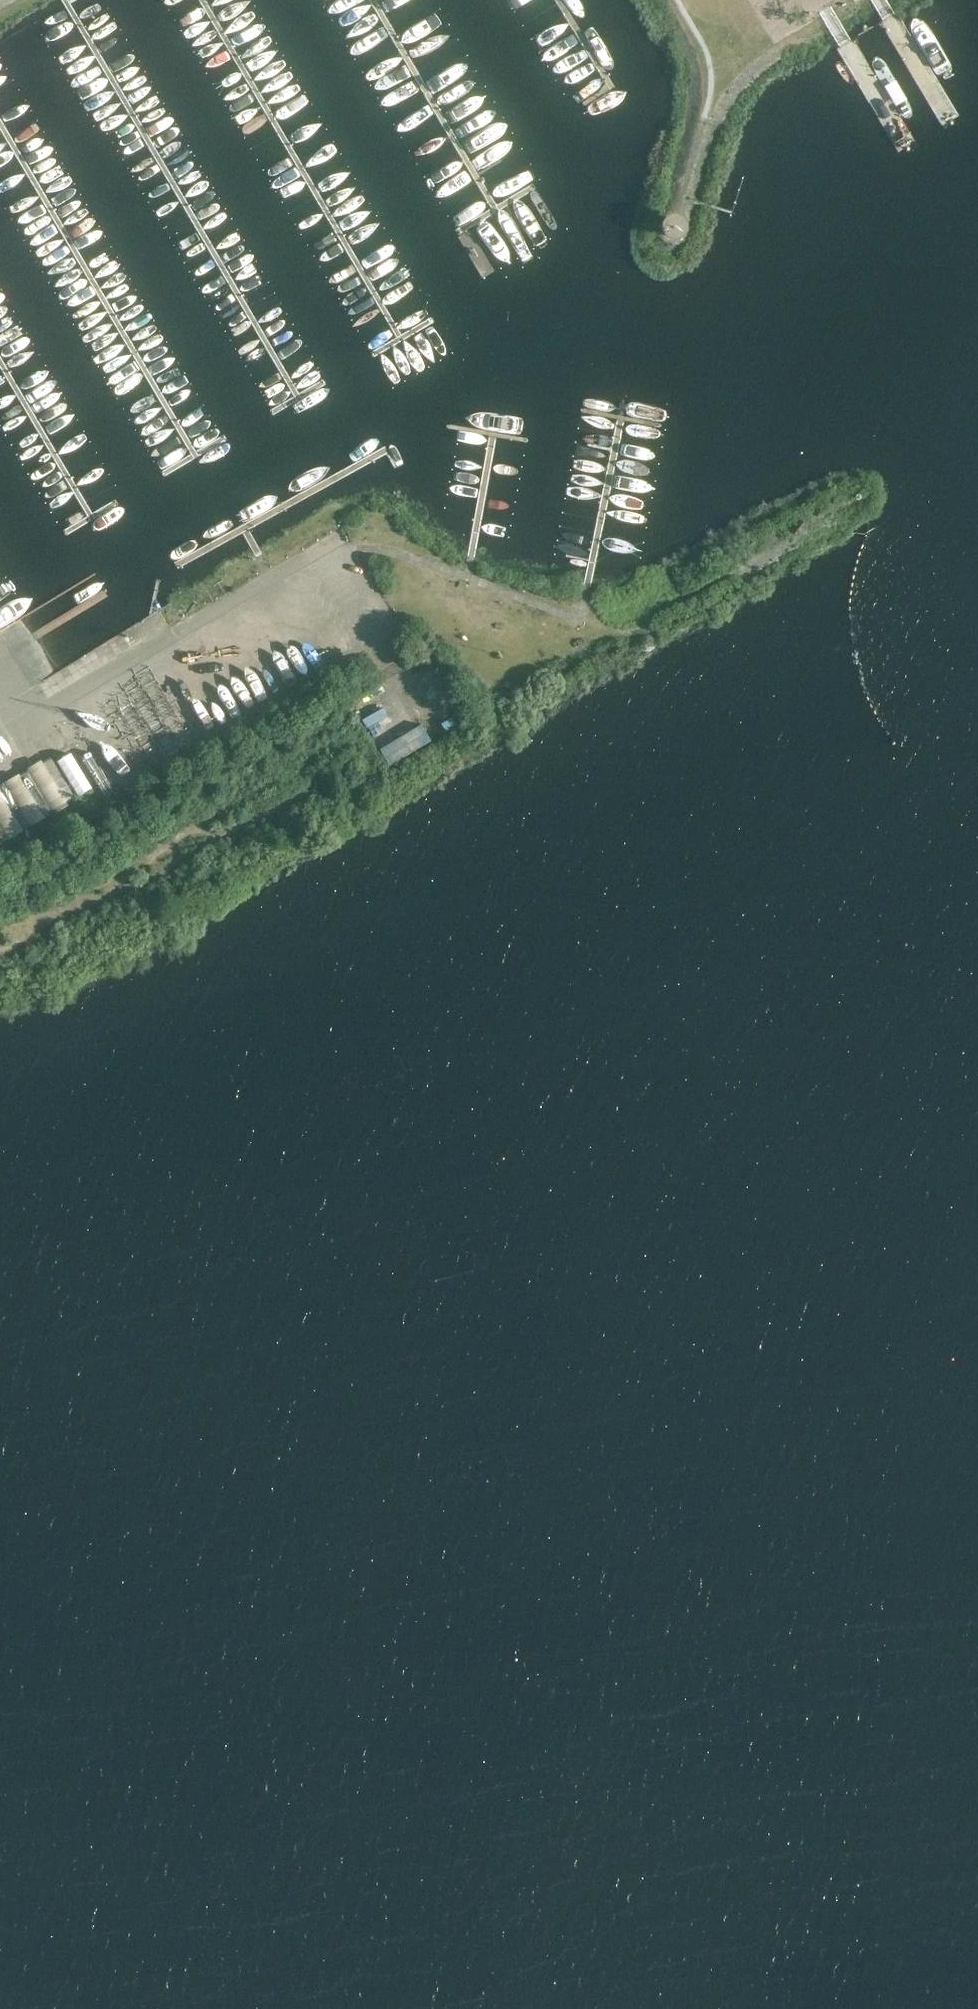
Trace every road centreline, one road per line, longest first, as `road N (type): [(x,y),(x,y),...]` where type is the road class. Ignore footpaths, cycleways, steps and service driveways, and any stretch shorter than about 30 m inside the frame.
road 1 (residential): [(0,695),(37,727),(319,566),(427,716)]

